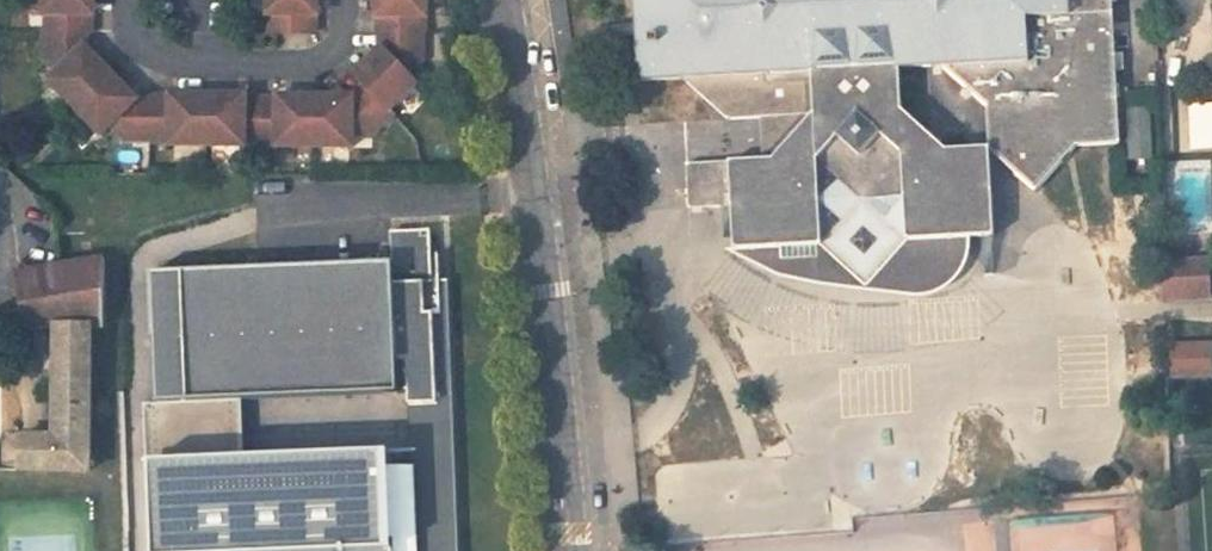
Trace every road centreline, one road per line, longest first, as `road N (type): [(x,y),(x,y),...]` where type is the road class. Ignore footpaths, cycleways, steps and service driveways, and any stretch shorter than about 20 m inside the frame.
road 1 (residential): [(567,550),(551,288),(502,0)]
road 2 (residential): [(119,0),(141,68),(208,80),(317,63),(337,29),(337,0)]

